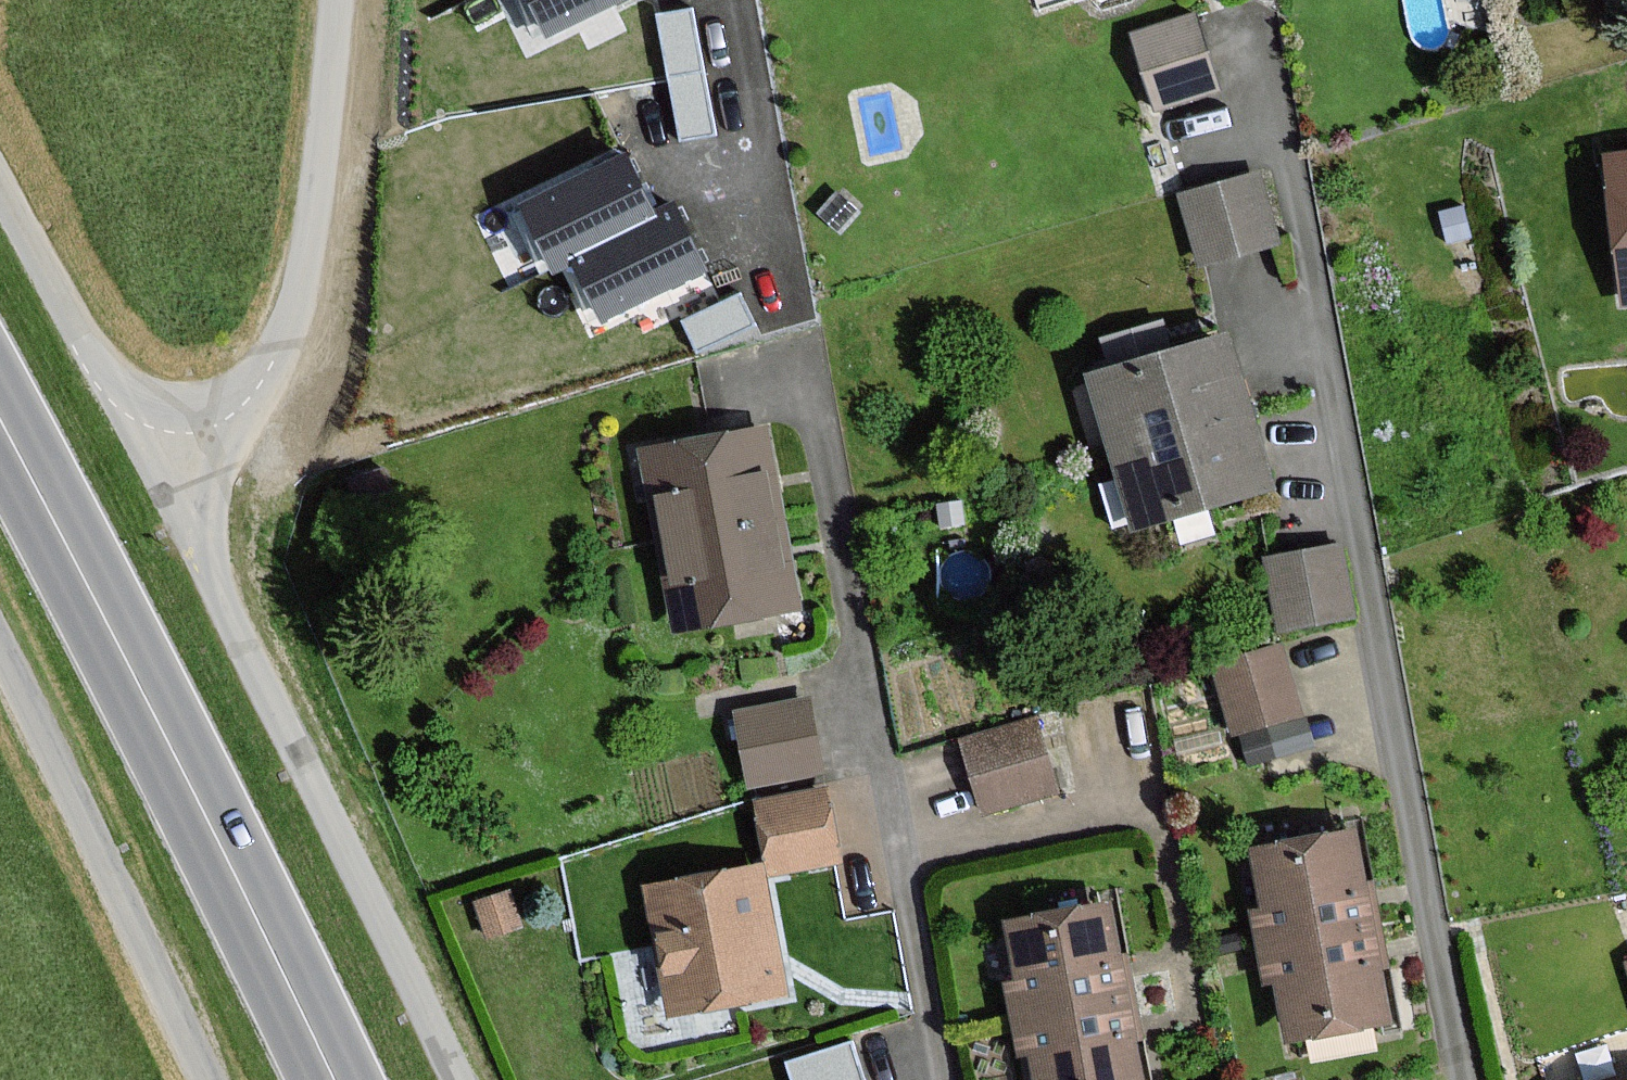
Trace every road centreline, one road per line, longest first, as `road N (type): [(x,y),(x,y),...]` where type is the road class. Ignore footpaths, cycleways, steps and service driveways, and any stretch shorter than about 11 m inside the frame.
road 1 (primary): [(339,1079),(0,416)]
road 2 (residential): [(457,1079),(215,588),(163,462)]
road 3 (track): [(0,648),(210,1079)]
road 4 (residential): [(0,193),(163,462)]
road 5 (residential): [(740,0),(784,259)]

